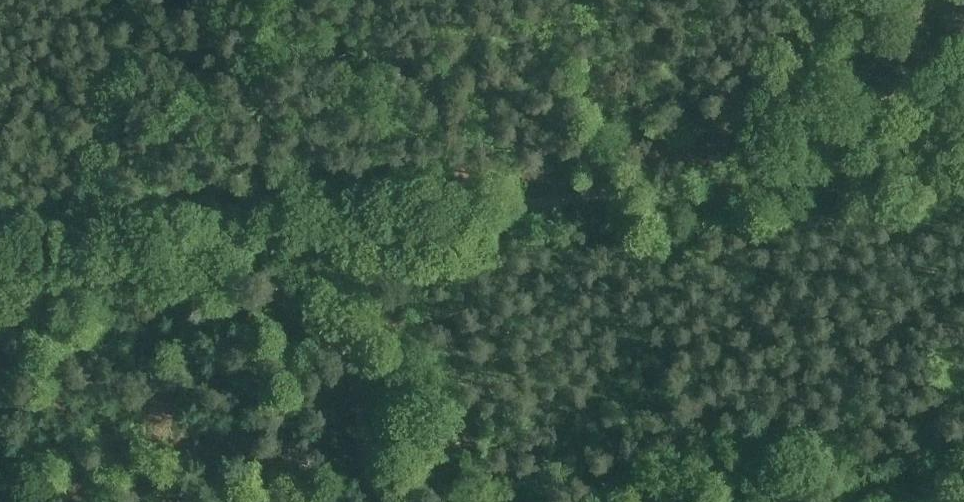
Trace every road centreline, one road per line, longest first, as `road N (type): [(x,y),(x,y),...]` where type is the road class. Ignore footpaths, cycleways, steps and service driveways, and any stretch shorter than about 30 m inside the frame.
road 1 (track): [(0,269),(742,176)]
road 2 (track): [(481,501),(297,235)]
road 3 (track): [(963,148),(742,176)]
road 4 (track): [(742,176),(836,0)]

